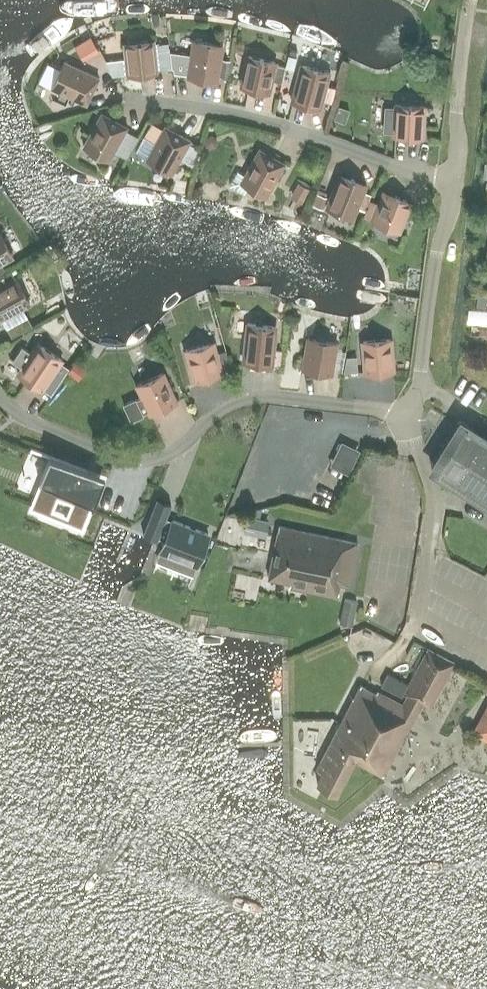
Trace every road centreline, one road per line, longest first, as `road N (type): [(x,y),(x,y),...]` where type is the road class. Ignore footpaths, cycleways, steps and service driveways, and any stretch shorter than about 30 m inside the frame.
road 1 (residential): [(0,396),(25,418),(136,461),(172,452),(214,414),(255,396),(412,414)]
road 2 (residential): [(456,177),(390,165),(238,116),(128,99)]
road 3 (unclassified): [(456,177),(436,248),(412,414)]
road 4 (unclassified): [(471,0),(456,177)]

